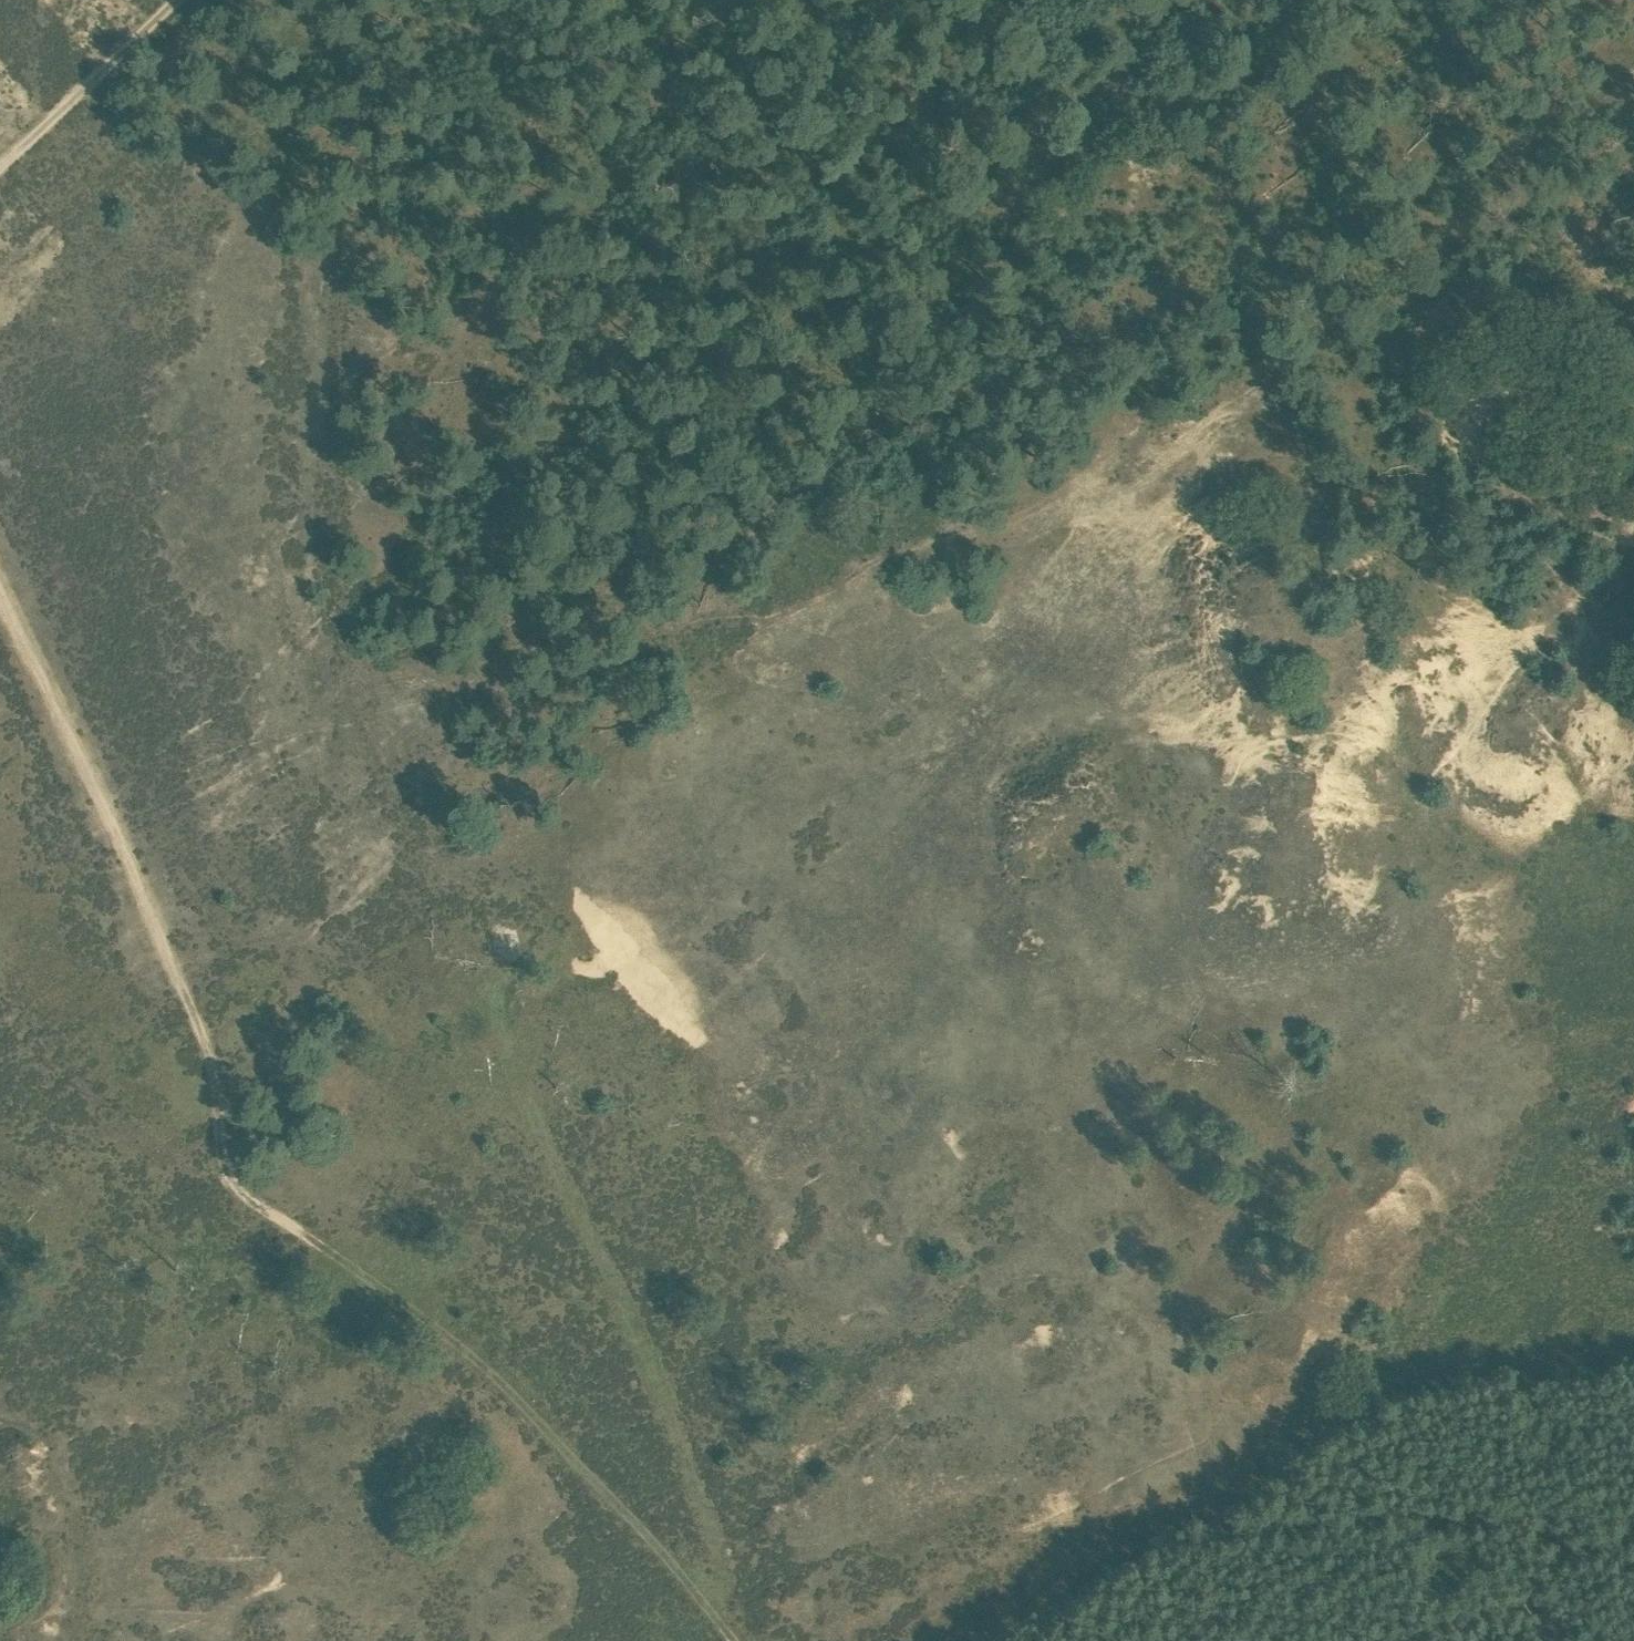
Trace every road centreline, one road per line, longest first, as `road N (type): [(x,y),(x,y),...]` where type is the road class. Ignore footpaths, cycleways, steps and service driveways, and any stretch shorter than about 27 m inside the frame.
road 1 (track): [(0,591),(192,997),(235,1176),(533,1404),(671,1556),(733,1640)]
road 2 (track): [(929,1640),(1306,1389),(1633,1350)]
road 3 (track): [(0,174),(193,0)]

